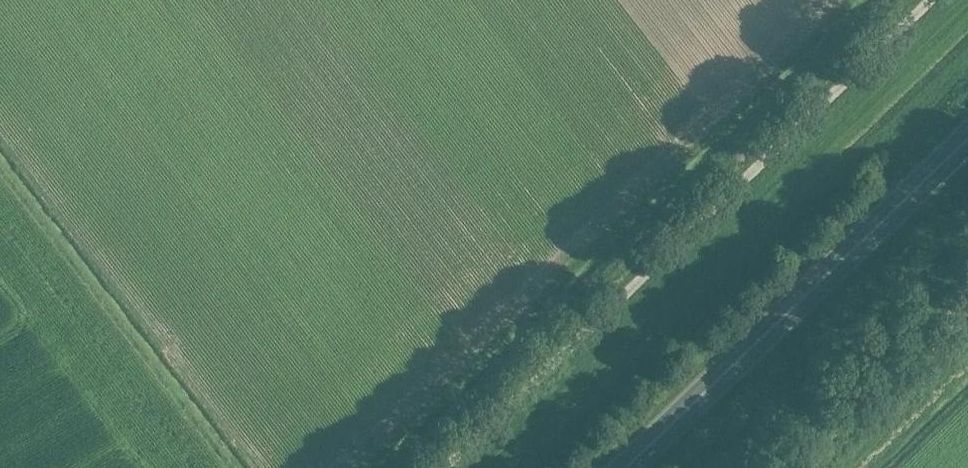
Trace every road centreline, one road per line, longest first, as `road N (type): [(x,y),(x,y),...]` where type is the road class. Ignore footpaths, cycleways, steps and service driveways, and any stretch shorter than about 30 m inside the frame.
road 1 (trunk): [(628,467),(967,140)]

